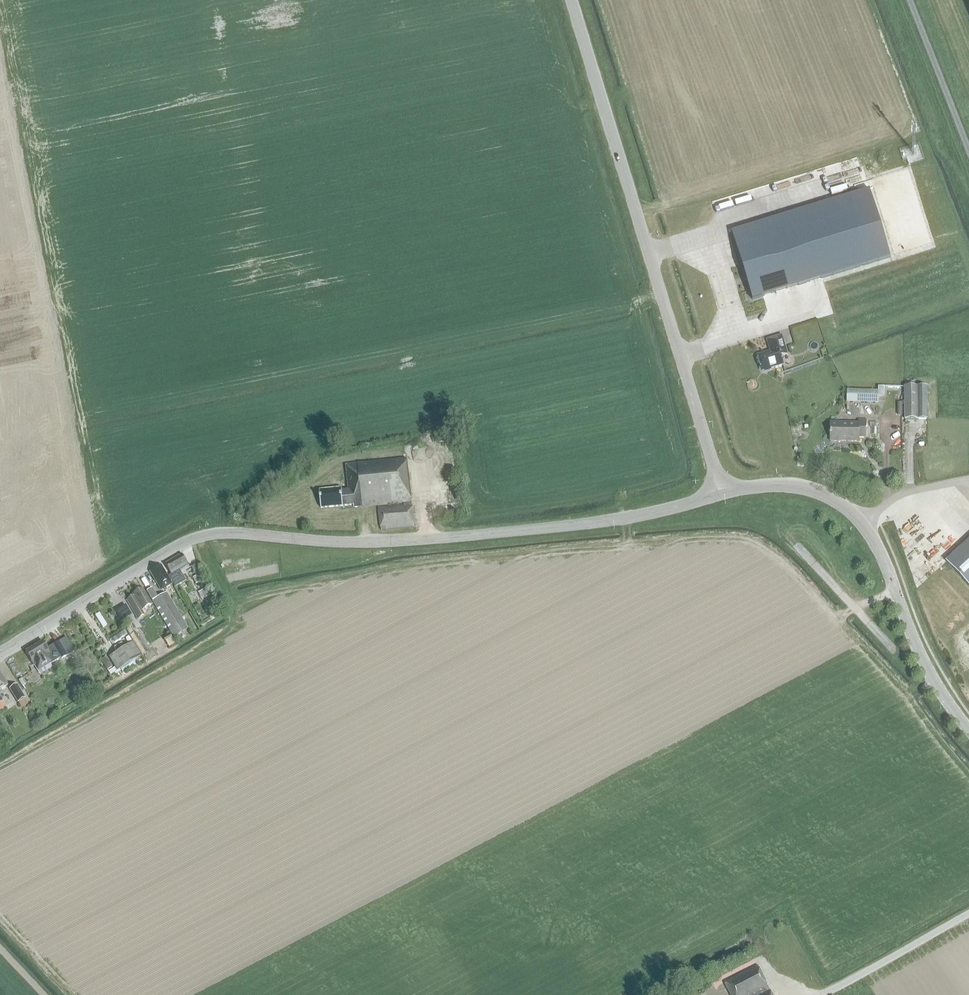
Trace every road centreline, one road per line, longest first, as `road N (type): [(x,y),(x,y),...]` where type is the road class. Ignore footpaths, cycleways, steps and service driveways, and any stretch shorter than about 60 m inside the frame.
road 1 (tertiary): [(0,652),(173,547),(211,533),(437,538),(609,520),(722,494)]
road 2 (tertiary): [(722,494),(571,0)]
road 3 (tertiary): [(968,730),(932,678),(862,522)]
road 4 (unclassified): [(968,151),(910,0)]
road 5 (tertiary): [(862,522),(809,487),(770,484),(722,494)]

